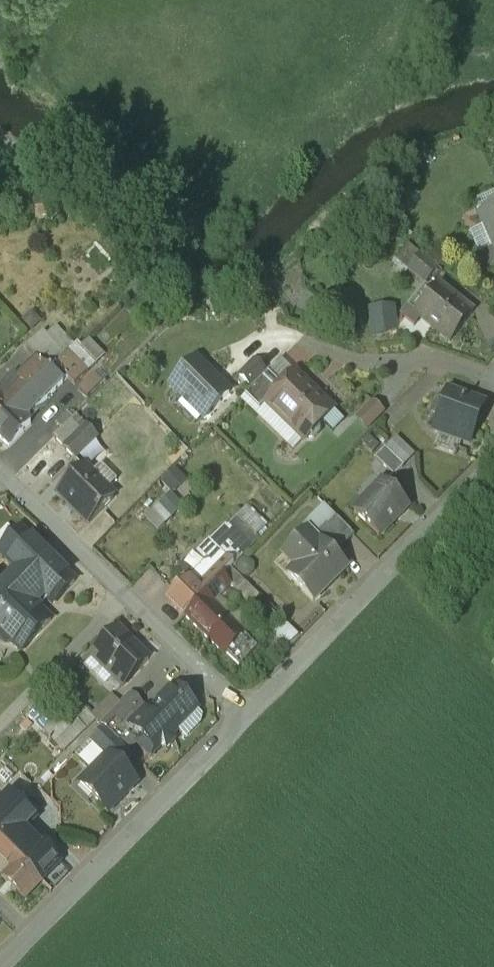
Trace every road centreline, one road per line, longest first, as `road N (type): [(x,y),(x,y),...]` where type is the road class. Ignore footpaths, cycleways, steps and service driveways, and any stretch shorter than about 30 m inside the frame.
road 1 (residential): [(0,960),(243,707)]
road 2 (residential): [(243,707),(493,462)]
road 3 (residential): [(0,721),(125,593)]
road 4 (residential): [(125,593),(2,476)]
road 5 (residential): [(243,707),(125,593)]

